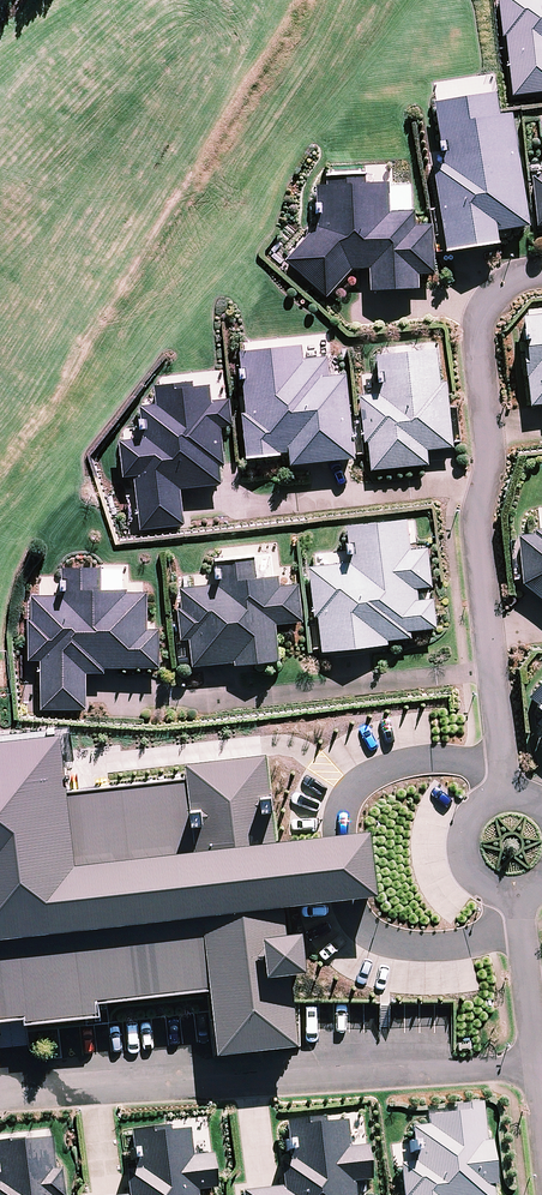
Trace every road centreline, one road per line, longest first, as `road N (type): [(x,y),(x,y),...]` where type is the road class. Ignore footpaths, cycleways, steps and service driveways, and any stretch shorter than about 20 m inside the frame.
road 1 (residential): [(506,796),(477,510),(490,440),(484,301),(518,271),(541,269)]
road 2 (residential): [(0,1092),(536,1064)]
road 3 (residential): [(536,1064),(518,889)]
road 4 (residential): [(518,889),(478,873),(466,845),(474,817),(506,796)]

